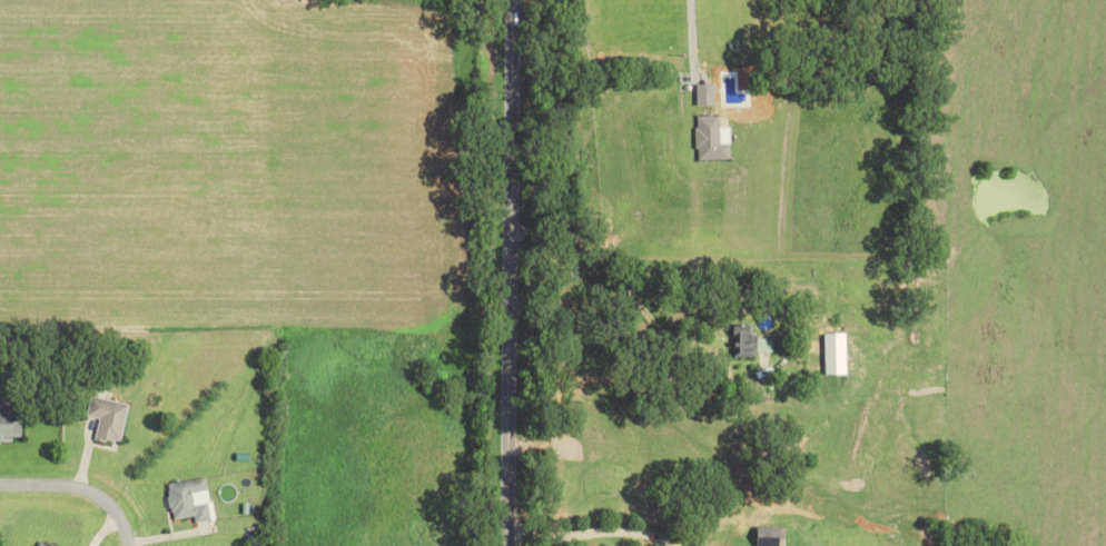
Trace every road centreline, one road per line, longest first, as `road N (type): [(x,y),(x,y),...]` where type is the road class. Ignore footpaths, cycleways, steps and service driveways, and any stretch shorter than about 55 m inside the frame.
road 1 (secondary): [(507,545),(510,0)]
road 2 (residential): [(507,532),(633,532),(677,545)]
road 3 (residential): [(135,545),(121,510),(102,496),(61,485),(0,485)]

